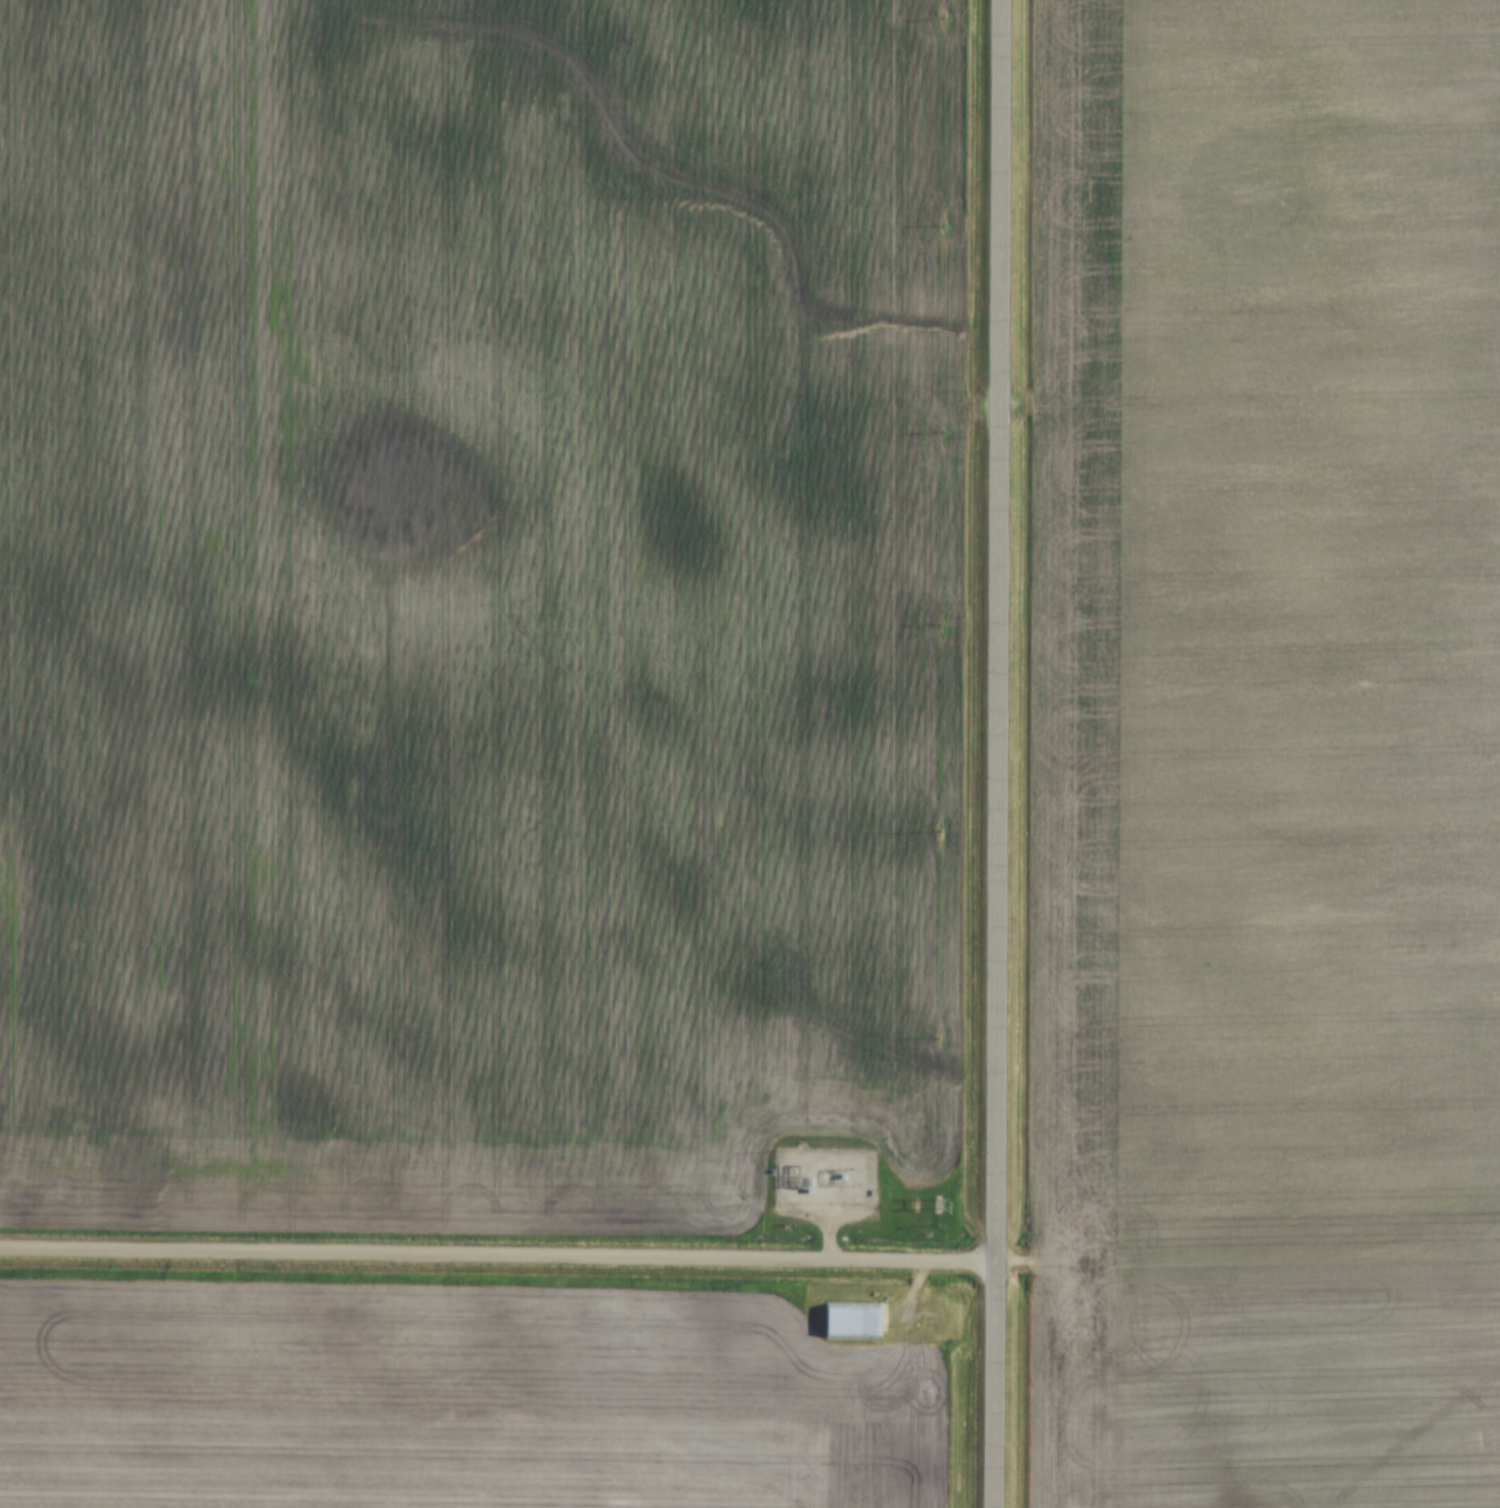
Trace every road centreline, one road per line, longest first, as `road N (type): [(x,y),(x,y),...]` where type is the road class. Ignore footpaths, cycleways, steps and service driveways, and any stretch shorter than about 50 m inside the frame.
road 1 (tertiary): [(999,1507),(1006,0)]
road 2 (residential): [(1000,1262),(0,1248)]

